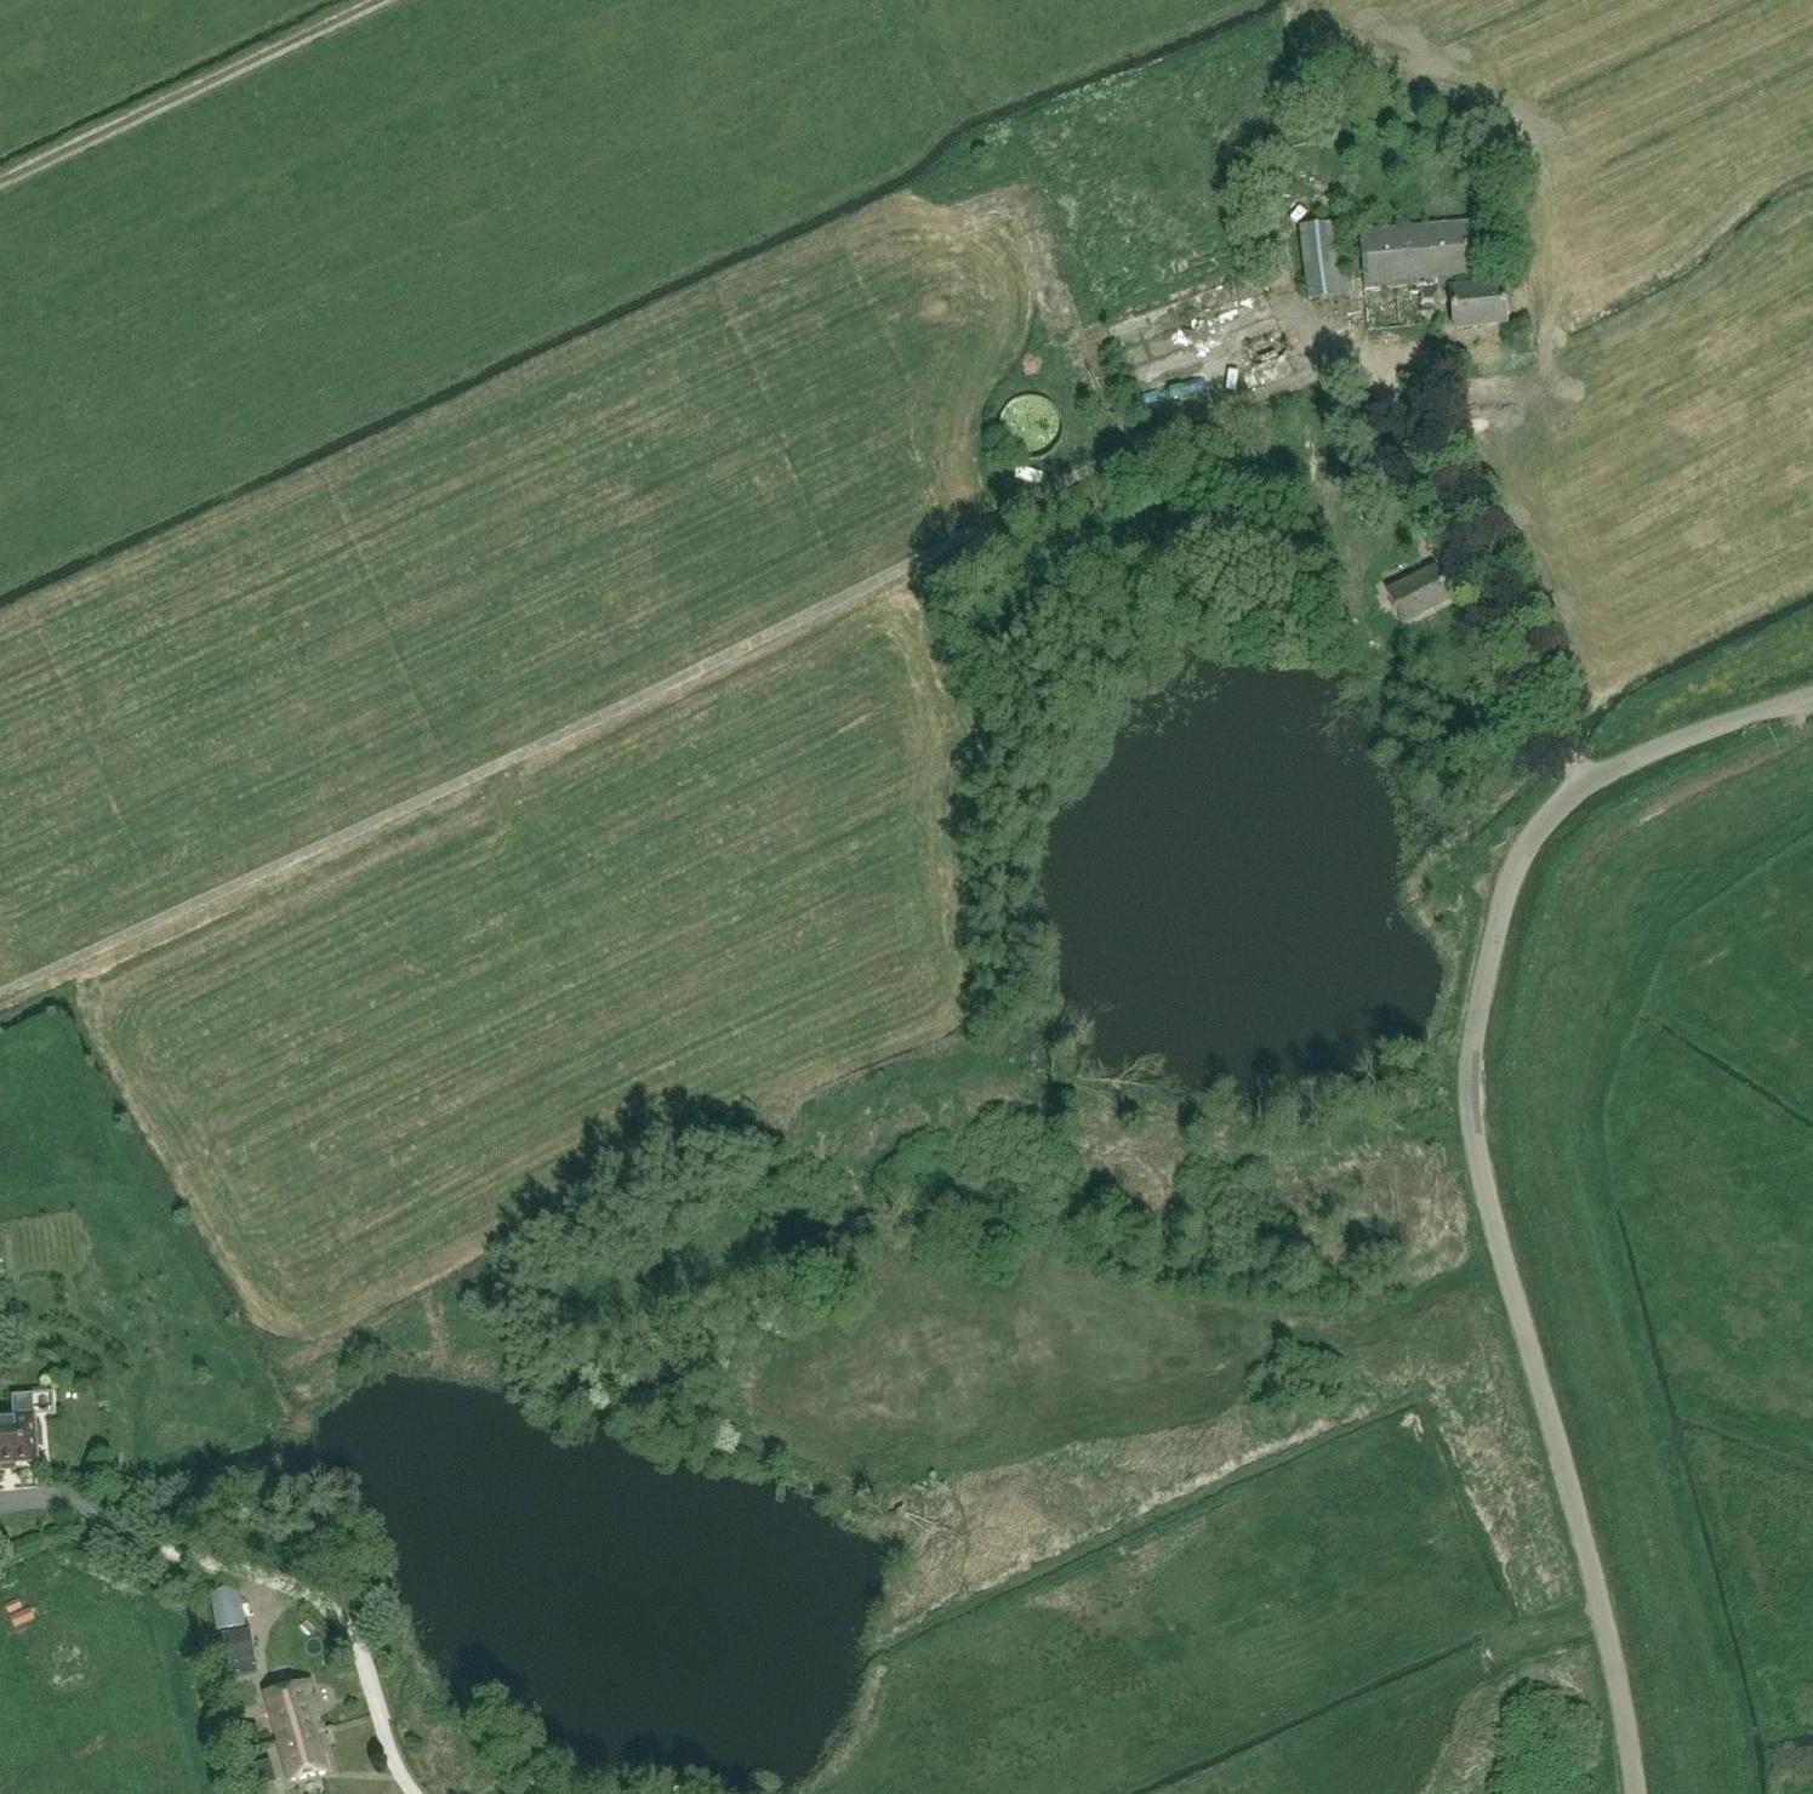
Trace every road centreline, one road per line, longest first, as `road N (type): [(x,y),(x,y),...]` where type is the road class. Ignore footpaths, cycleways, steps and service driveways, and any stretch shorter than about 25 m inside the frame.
road 1 (unclassified): [(1636,1793),(1616,1686),(1474,1145),(1468,1038),(1513,868),(1563,796),(1705,727),(1812,695)]
road 2 (unclassified): [(414,1793),(360,1655),(324,1605),(263,1576),(163,1550),(94,1513)]

